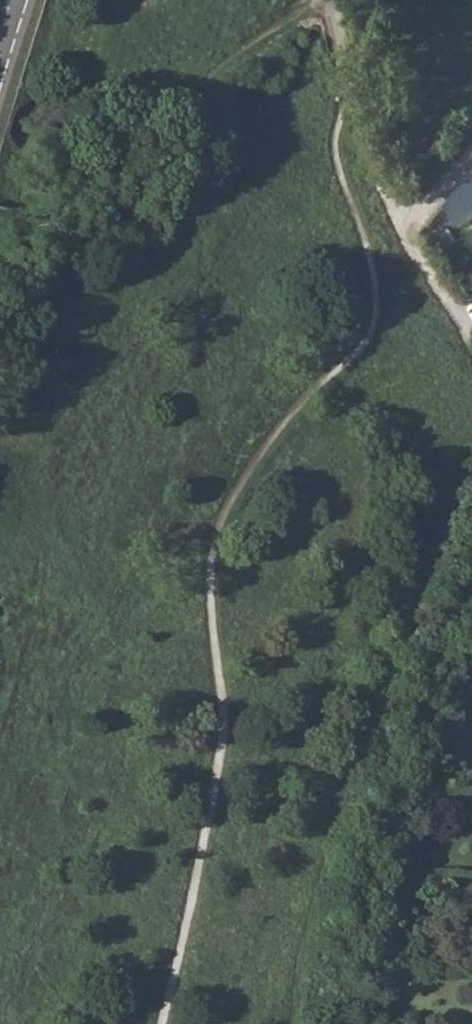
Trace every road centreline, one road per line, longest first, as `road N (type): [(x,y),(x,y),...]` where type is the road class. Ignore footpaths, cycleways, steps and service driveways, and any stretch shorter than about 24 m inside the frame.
road 1 (unclassified): [(471,323),(399,216)]

